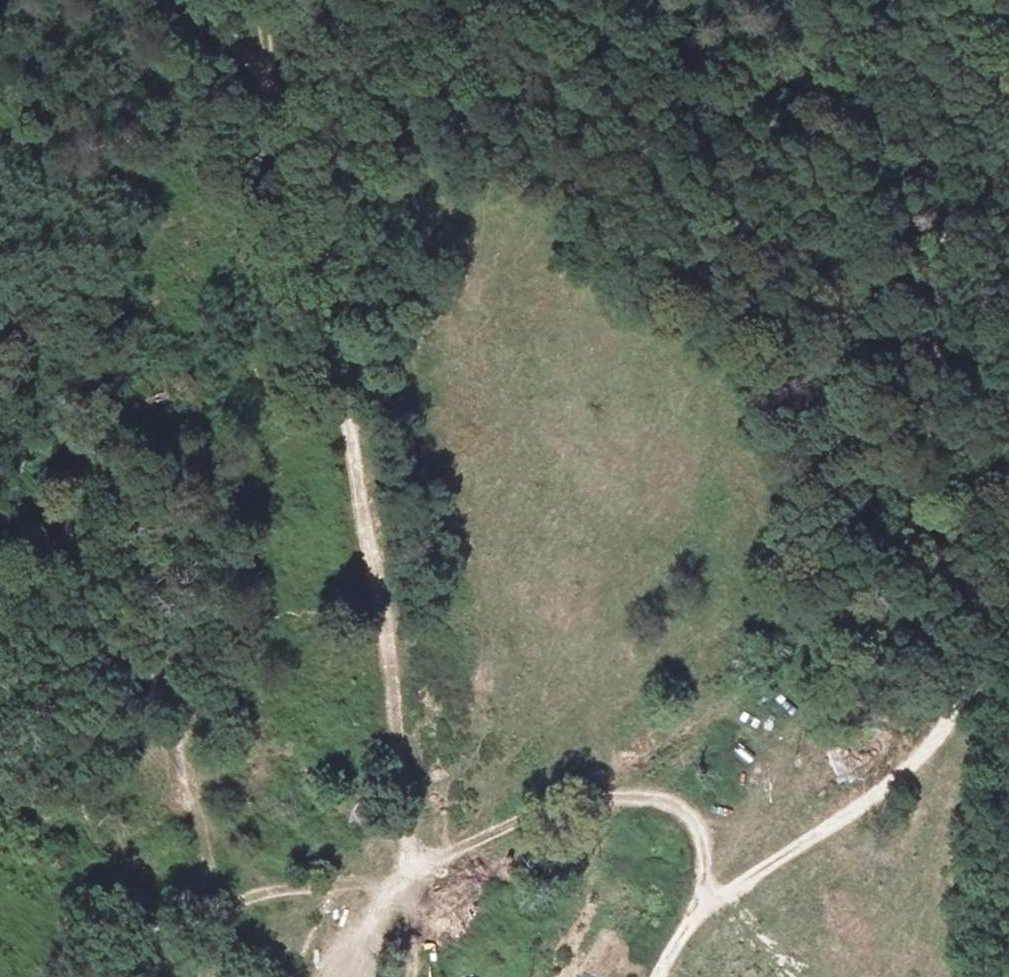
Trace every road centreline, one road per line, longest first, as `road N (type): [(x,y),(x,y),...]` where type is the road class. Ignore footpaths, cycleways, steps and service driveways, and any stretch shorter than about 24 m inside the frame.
road 1 (track): [(1008,130),(903,299),(885,550),(840,615),(567,803),(417,866),(261,894),(219,915),(199,976)]
road 2 (track): [(204,0),(277,108),(320,284),(417,866),(401,976)]
road 3 (track): [(663,976),(693,917),(864,805),(925,752),(965,699),(969,637),(941,458),(903,299)]
road 4 (track): [(567,803),(630,798),(689,810),(702,874),(693,917)]

